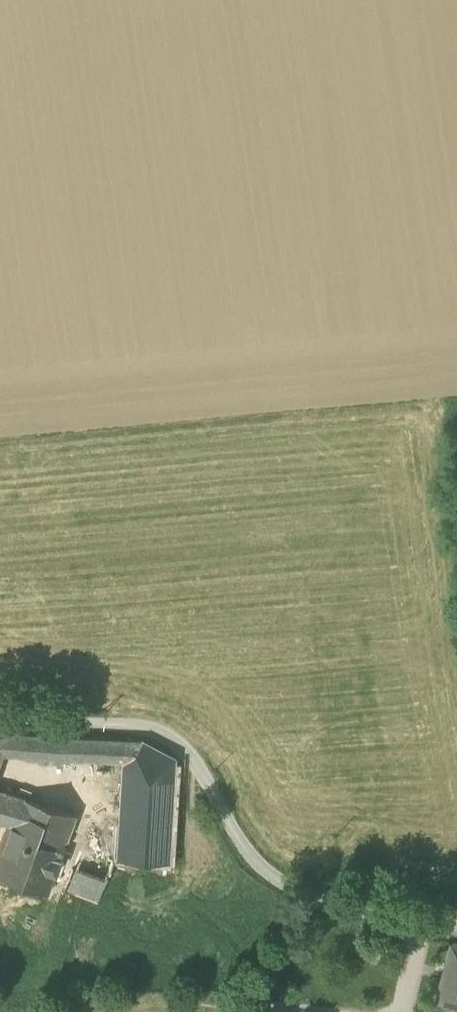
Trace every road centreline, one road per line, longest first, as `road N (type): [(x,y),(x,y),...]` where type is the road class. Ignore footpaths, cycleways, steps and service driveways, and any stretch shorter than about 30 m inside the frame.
road 1 (unclassified): [(456,920),(361,911),(305,896),(259,866),(176,743),(145,726),(0,712)]

